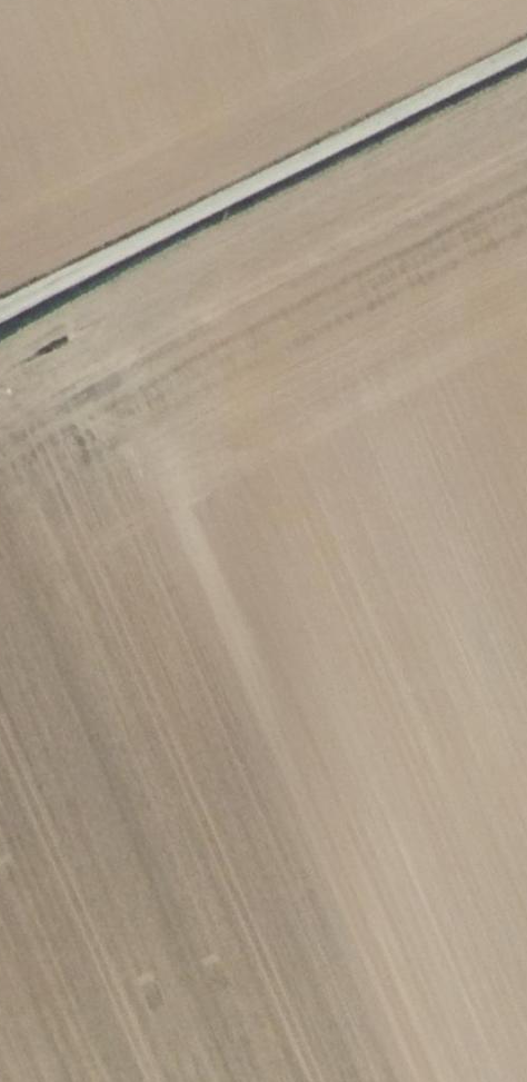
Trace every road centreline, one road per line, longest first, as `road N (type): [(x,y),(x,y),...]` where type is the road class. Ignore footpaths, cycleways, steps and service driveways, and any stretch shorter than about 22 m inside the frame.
road 1 (track): [(526,49),(0,312)]

